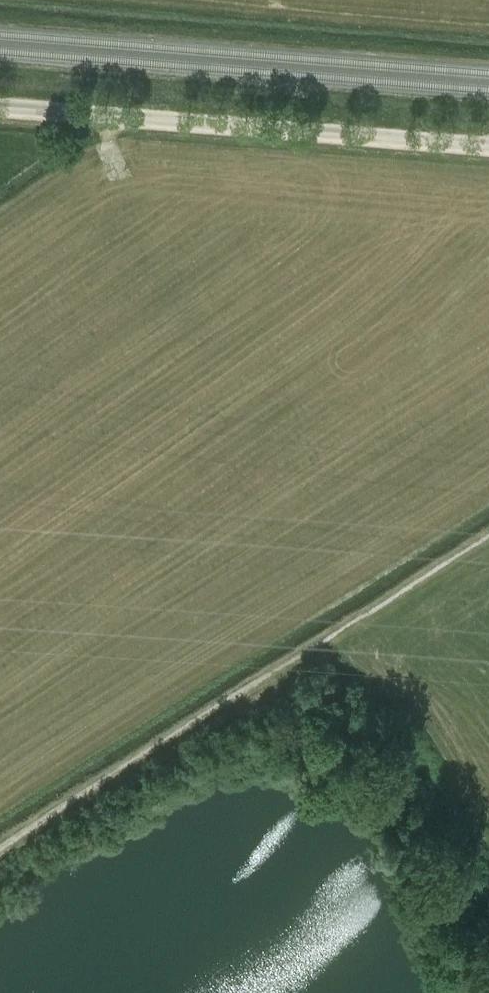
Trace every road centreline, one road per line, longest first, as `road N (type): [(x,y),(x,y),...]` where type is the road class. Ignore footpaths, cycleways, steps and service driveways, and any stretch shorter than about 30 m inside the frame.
road 1 (unclassified): [(488,154),(0,116)]

